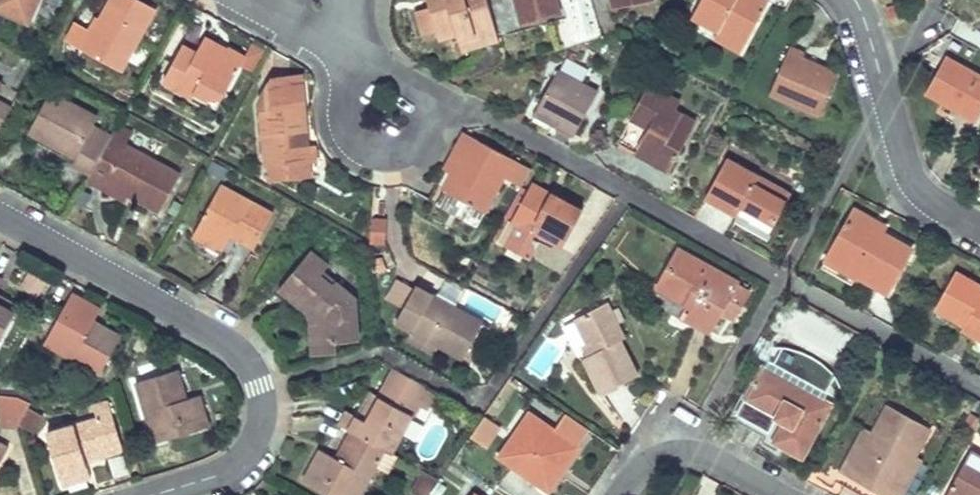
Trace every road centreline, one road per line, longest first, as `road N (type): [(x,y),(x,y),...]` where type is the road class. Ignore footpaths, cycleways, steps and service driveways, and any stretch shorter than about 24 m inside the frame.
road 1 (residential): [(979,388),(476,112),(429,105)]
road 2 (residential): [(0,221),(247,360),(261,384),(259,422),(245,457),(219,476),(160,494)]
road 3 (residential): [(854,0),(911,184),(979,232)]
road 4 (residential): [(774,494),(690,452),(648,460),(616,494)]
road 5 (residential): [(371,79),(348,113),(356,140),(379,156),(419,145),(429,105)]

